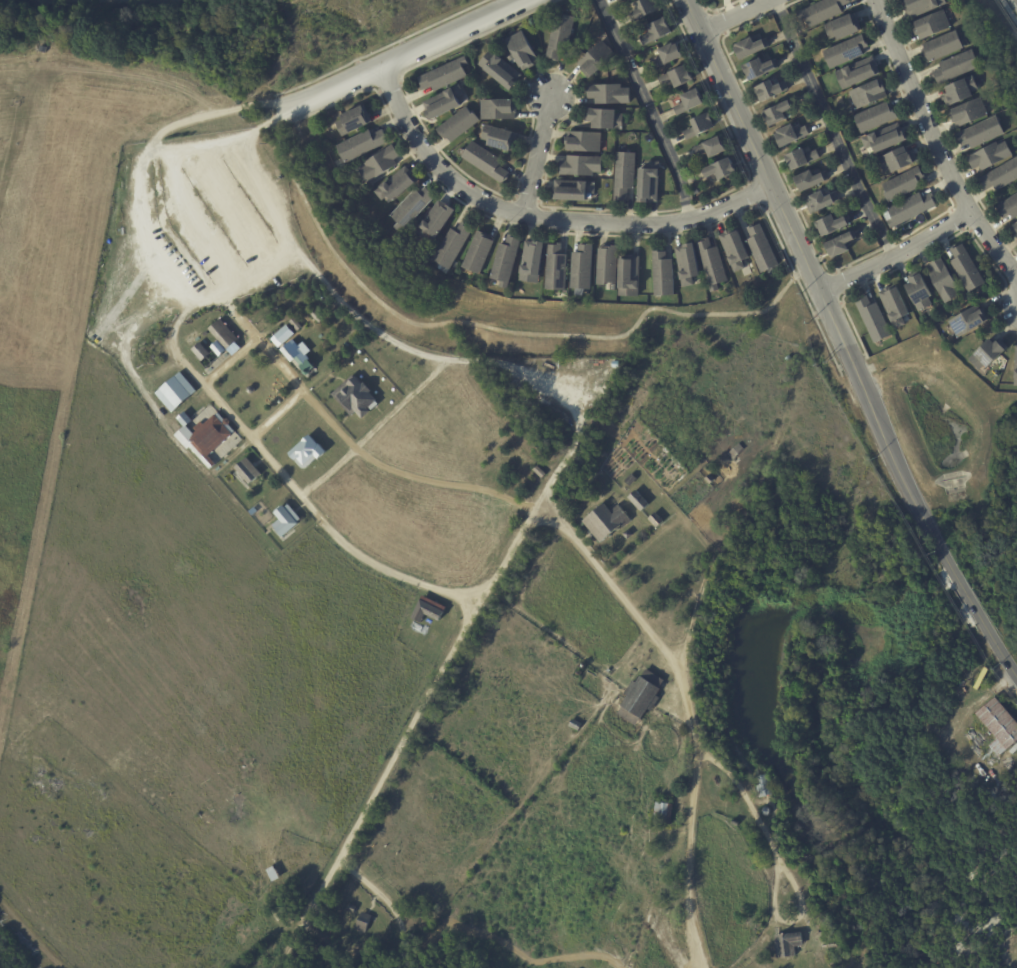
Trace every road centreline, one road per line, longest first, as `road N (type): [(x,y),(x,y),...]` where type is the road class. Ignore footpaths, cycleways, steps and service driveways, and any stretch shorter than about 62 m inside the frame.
road 1 (track): [(290,109),(301,140),(289,171),(309,213),(364,290),(408,323),(604,341),(661,311),(757,316),(808,272)]
road 2 (tertiary): [(956,581),(685,0)]
road 3 (residential): [(380,68),(445,176),(478,199),(524,215),(645,227),(689,221),(771,191)]
road 4 (residential): [(873,0),(971,217),(1016,283)]
road 5 (track): [(773,846),(773,917),(789,926),(805,913),(773,846),(737,785),(697,749)]
road 6 (residential): [(283,113),(529,0)]
road 7 (residential): [(971,217),(818,295)]
road 8 (residential): [(553,95),(524,215)]
road 9 (track): [(985,763),(956,723),(1013,677)]

